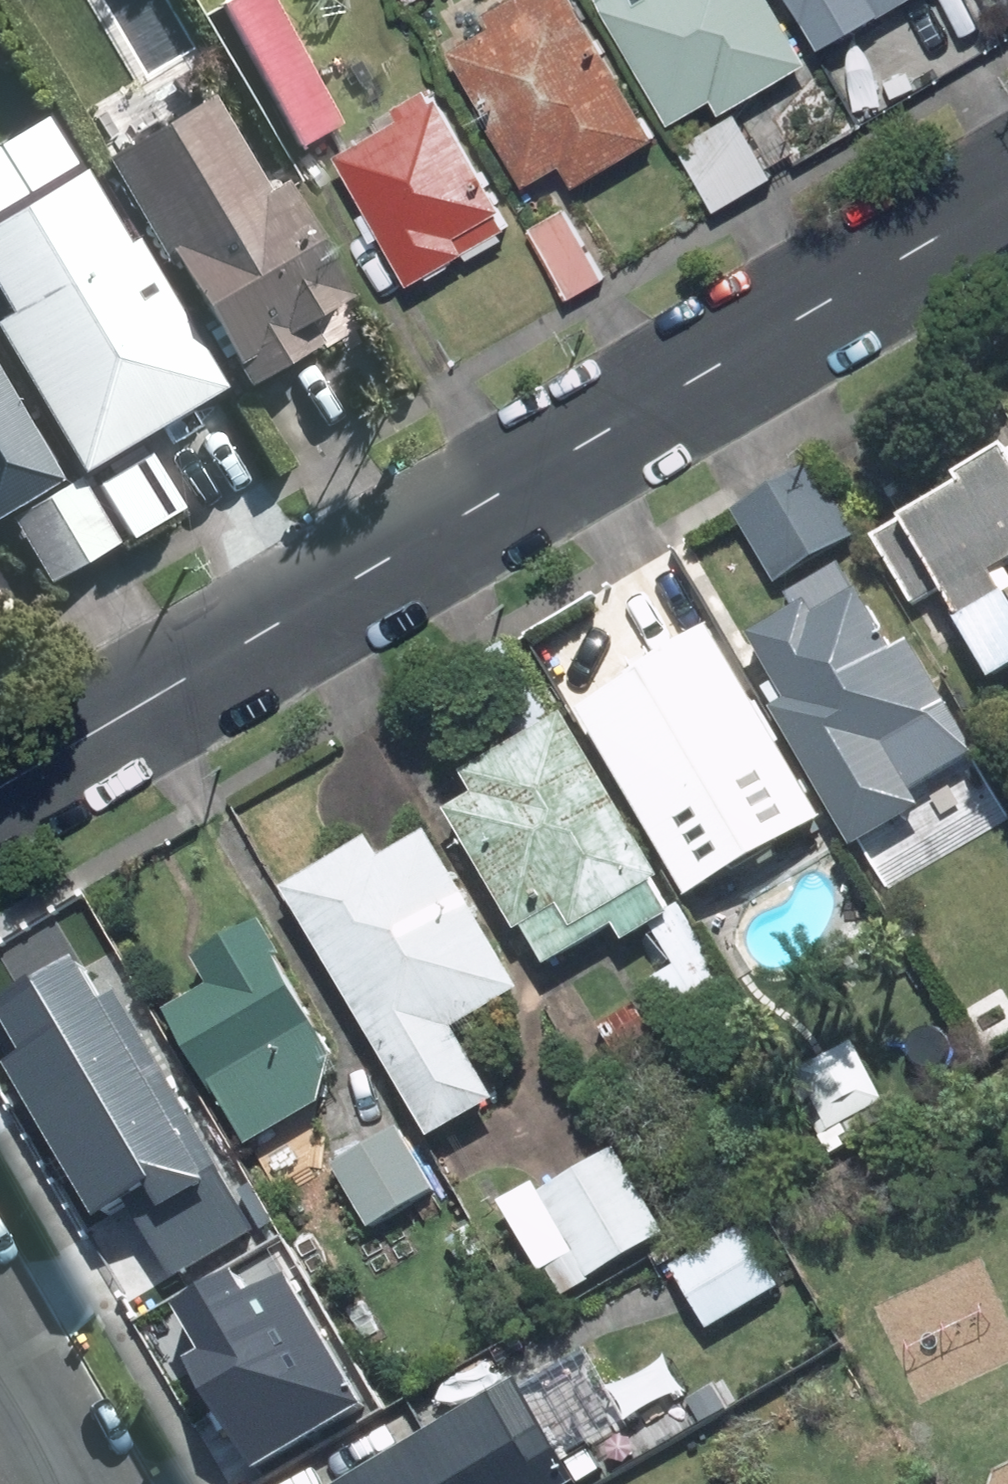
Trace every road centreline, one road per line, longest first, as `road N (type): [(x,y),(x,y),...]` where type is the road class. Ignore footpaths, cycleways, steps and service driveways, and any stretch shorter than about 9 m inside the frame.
road 1 (residential): [(1007,198),(0,790)]
road 2 (residential): [(70,1483),(0,1363)]

